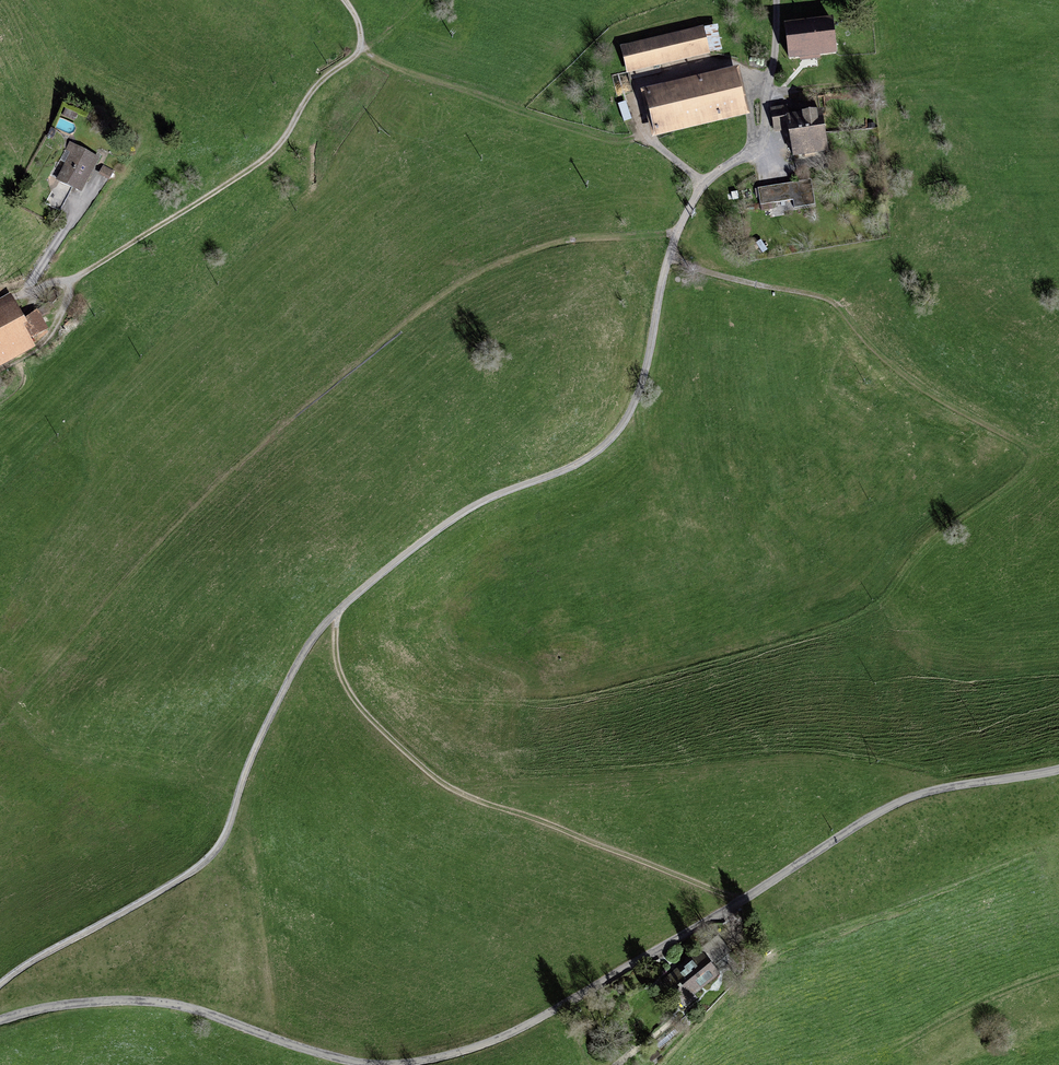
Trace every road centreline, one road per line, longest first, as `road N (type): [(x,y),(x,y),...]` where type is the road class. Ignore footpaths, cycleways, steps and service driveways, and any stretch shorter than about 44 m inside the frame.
road 1 (unclassified): [(0,989),(202,870),(229,836),(253,758),(327,620),(452,523),(609,449),(644,393),(678,227),(707,185),(750,155),(773,58),(774,0)]
road 2 (unclassified): [(0,1019),(103,1000),(159,1001),(350,1063),(463,1051),(714,919),(917,794),(1058,769)]
road 3 (track): [(335,613),(347,690),(443,785),(740,902)]
road 4 (track): [(346,0),(363,47),(318,89),(280,147),(100,266),(41,287),(30,283)]
road 5 (track): [(363,47),(382,64),(664,150),(707,185)]

